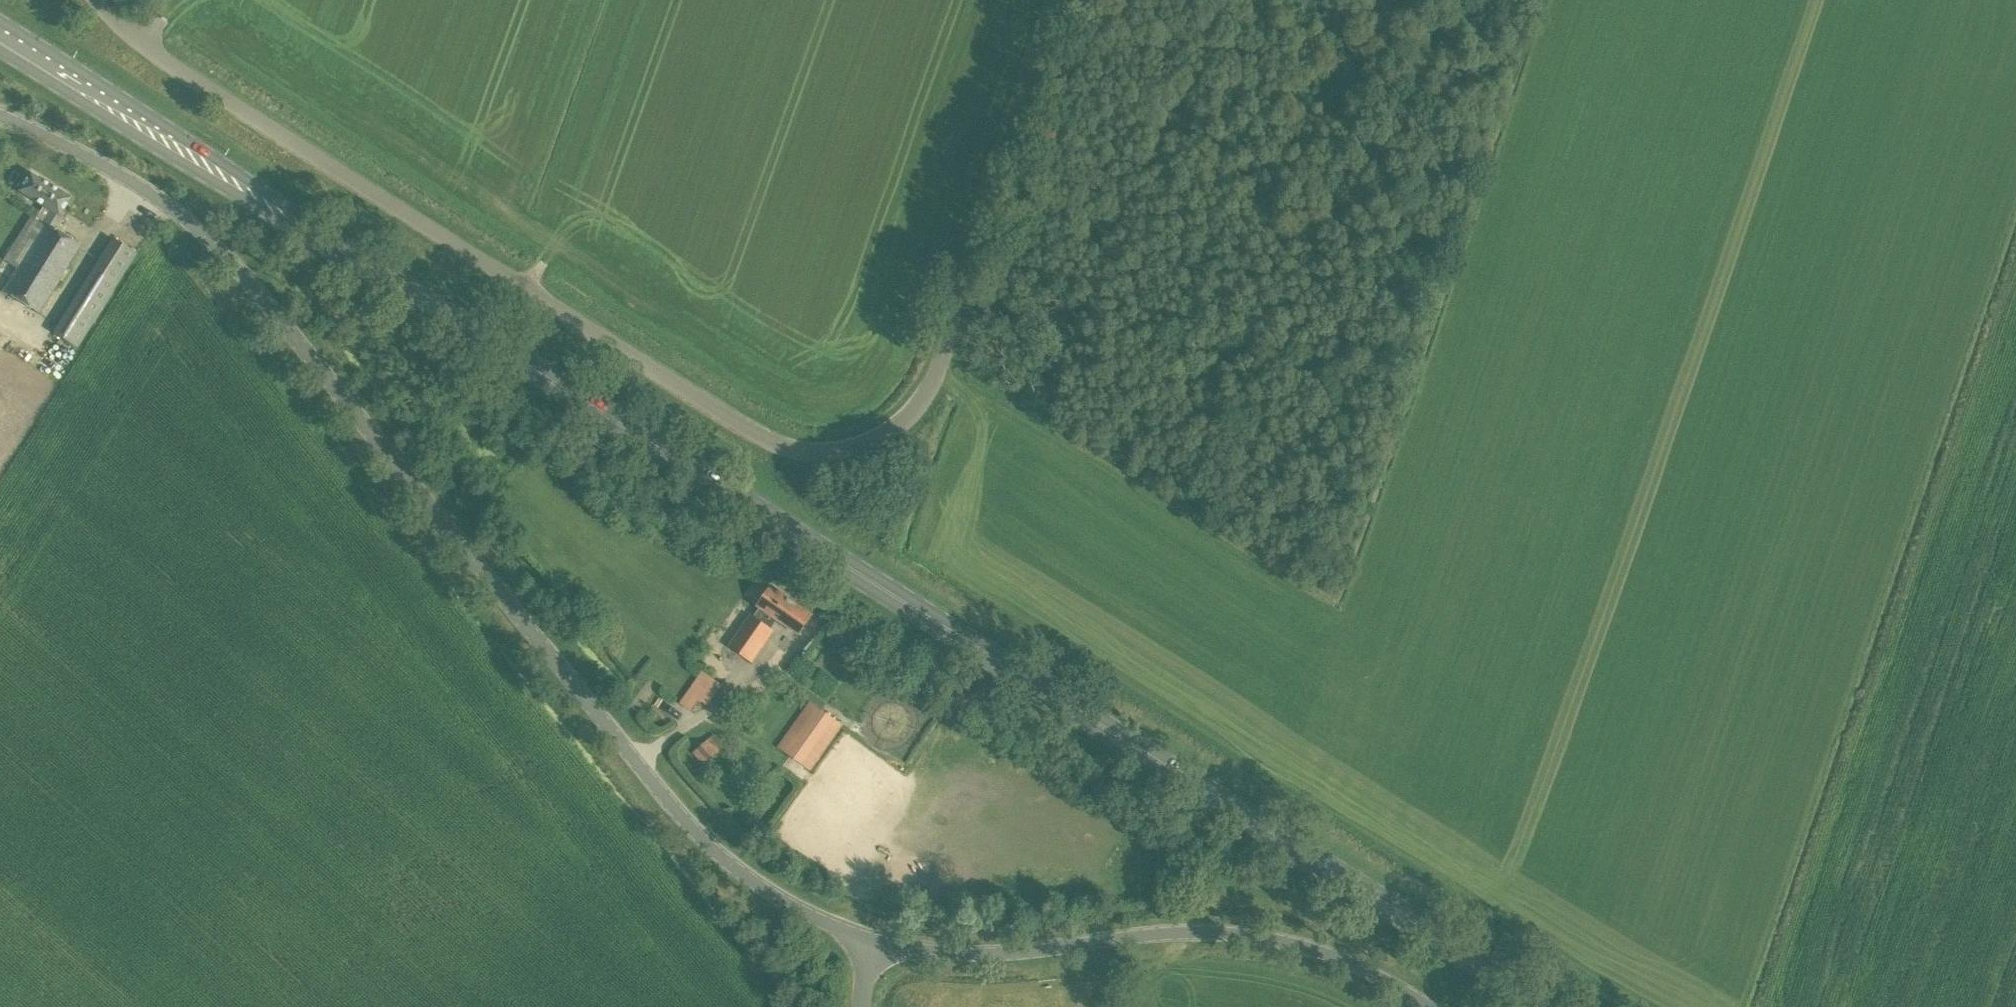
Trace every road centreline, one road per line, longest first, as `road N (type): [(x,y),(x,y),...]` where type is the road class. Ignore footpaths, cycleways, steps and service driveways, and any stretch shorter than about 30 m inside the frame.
road 1 (primary): [(1560,1006),(929,606),(805,550),(0,33)]
road 2 (unclassified): [(1428,1006),(1342,962),(1281,943),(1208,935),(1057,951),(930,950),(835,926),(743,874),(694,830),(205,236),(163,201),(0,117)]
road 3 (unclassified): [(925,397),(899,427),(862,444),(790,448),(146,48),(100,0)]
road 4 (unclassified): [(925,397),(1067,0)]

